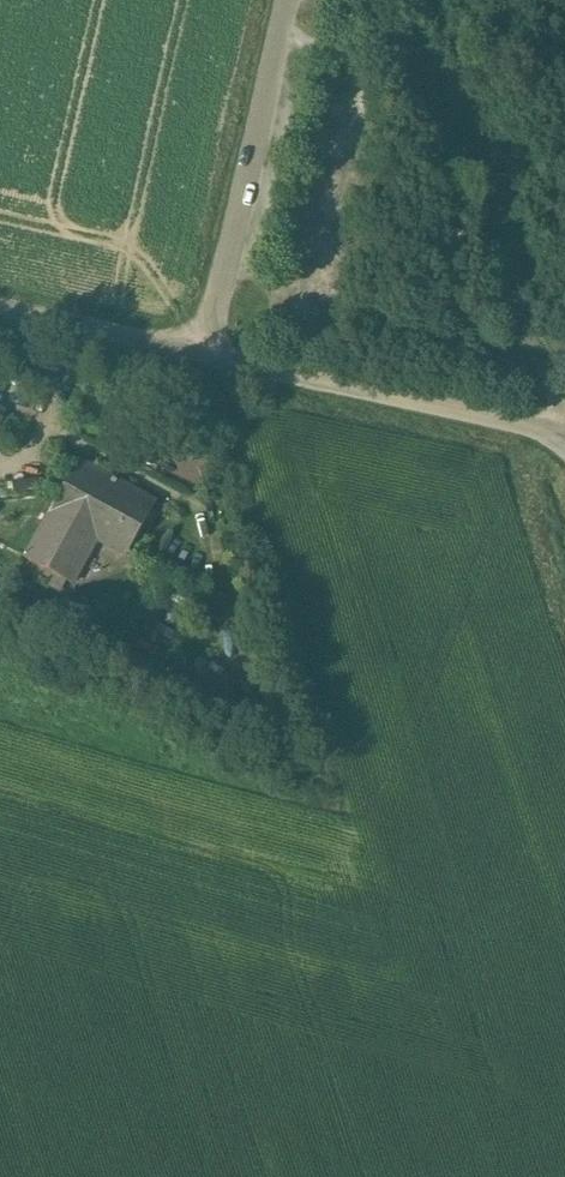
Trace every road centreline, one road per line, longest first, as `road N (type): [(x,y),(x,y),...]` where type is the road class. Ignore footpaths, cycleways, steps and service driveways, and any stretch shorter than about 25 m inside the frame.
road 1 (unclassified): [(204,357),(564,435)]
road 2 (unclassified): [(285,0),(204,357)]
road 3 (unclassified): [(0,311),(204,357)]

